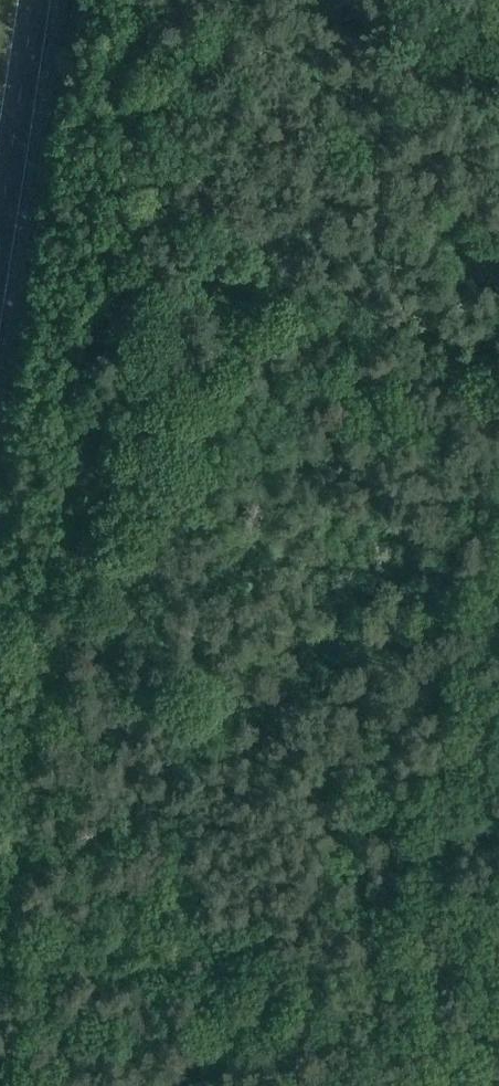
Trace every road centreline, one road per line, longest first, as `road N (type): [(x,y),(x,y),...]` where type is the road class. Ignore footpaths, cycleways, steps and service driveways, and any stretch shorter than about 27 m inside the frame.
road 1 (motorway): [(0,257),(36,0)]

